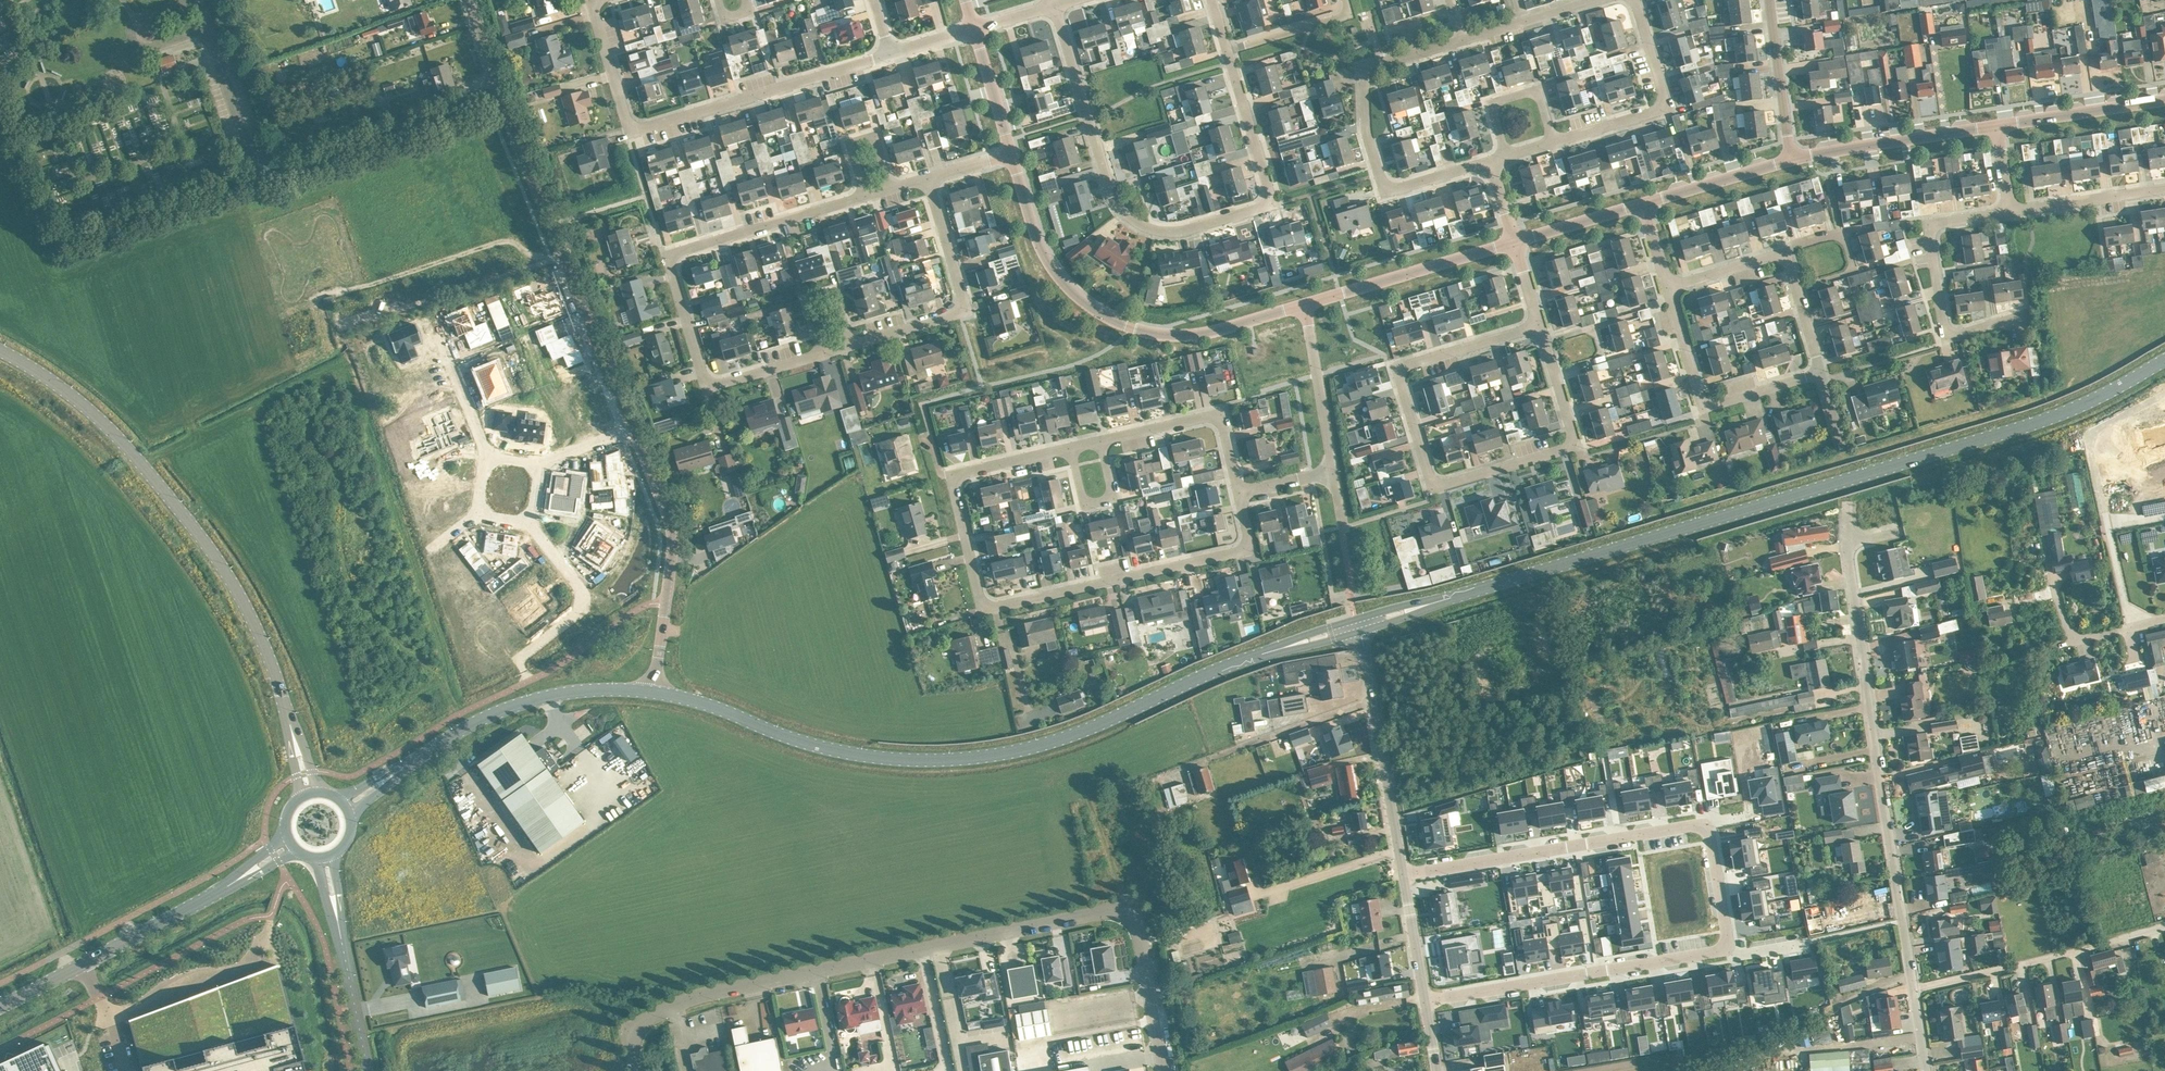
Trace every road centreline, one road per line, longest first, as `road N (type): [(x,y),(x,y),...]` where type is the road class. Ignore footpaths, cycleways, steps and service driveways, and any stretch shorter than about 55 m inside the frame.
road 1 (secondary): [(1431,604),(2014,431),(2164,360)]
road 2 (unclassified): [(1162,1070),(1137,933),(1130,916),(1107,911),(738,984),(652,1019),(630,1048),(635,1070)]
road 3 (secondary): [(654,690),(857,754),(951,758),(1062,737),(1288,647)]
road 4 (residential): [(1238,493),(1249,541),(1240,551),(982,609),(953,480),(1070,446)]
road 5 (residential): [(1055,5),(1112,197),(1159,231),(1271,205),(1227,51)]
road 6 (secondary): [(0,351),(97,416),(191,525),(260,634),(295,739)]
road 7 (residential): [(1539,326),(1399,368),(1431,482),(1575,446),(1553,373)]
road 8 (tertiary): [(636,441),(469,0)]
road 9 (residential): [(824,354),(724,384),(707,381),(671,262),(682,252),(865,196)]
road 10 (residential): [(1914,989),(1847,543)]
road 11 (residential): [(1725,946),(1710,833),(1698,825),(1402,872)]
road 12 (unclassified): [(1010,153),(1038,247),(1073,293),(1111,320),(1163,332),(1304,305)]
road 13 (residential): [(890,54),(633,125),(595,15),(598,0)]
road 14 (residential): [(1490,161),(1387,191),(1365,128),(1369,69),(1463,40)]
road 15 (residential): [(1425,1002),(1725,946)]
road 16 (residential): [(2031,313),(1947,338),(1944,328),(1929,224),(2010,212)]
road 17 (secondary): [(398,772),(486,719),(538,700),(654,690)]
road 18 (residential): [(1914,989),(2164,927)]
road 19 (tertiary): [(654,690),(673,551),(636,441)]
road 20 (residential): [(928,178),(963,307),(850,345)]
road 21 (unclassified): [(269,935),(266,959),(112,1017),(86,965)]
road 22 (residential): [(1668,288),(1702,406),(1821,372)]
road 23 (residential): [(1633,0),(1666,102),(1553,142)]
road 24 (unclassified): [(1304,305),(1515,244)]
road 25 (residential): [(1402,872),(1367,666)]
road 26 (unclassified): [(1791,161),(1997,127)]
road 27 (residential): [(1102,439),(1220,414),(1238,493)]
road 28 (residential): [(532,521),(588,604),(517,658)]
road 29 (residential): [(1333,474),(1304,305)]
road 30 (secondary): [(86,965),(234,881)]
road 31 (unclassified): [(1997,127),(2164,101)]
road 32 (unclassified): [(1791,161),(1769,0)]
road 33 (residential): [(1796,289),(1854,272),(1841,234),(1784,253)]
road 34 (residential): [(2010,212),(2164,188)]
road 35 (unclassified): [(1643,203),(1791,161)]
road 36 (residential): [(1506,156),(1492,108),(1498,99),(1538,92),(1553,142)]
road 37 (residential): [(2056,581),(2067,627),(2079,637),(2164,619)]
road 38 (unclassified): [(370,1070),(339,924)]
road 39 (residential): [(1227,51),(1349,16),(1344,0)]
road 40 (residential): [(1070,446),(1084,501),(1108,501),(1102,439)]
road 41 (residential): [(1463,40),(1597,0)]
road 42 (residential): [(1544,341),(1595,327),(1604,358),(1553,373)]
road 43 (unclassified): [(1515,244),(1643,203)]
road 44 (residential): [(439,333),(485,457)]
road 45 (residential): [(1425,1002),(1402,872)]
road 46 (unclassified): [(973,30),(1010,153)]
road 47 (residential): [(824,354),(812,310),(817,298),(834,297),(850,345)]
road 48 (residential): [(865,196),(853,152),(863,139),(878,145),(891,188)]
road 49 (residential): [(1784,253),(1668,288)]

